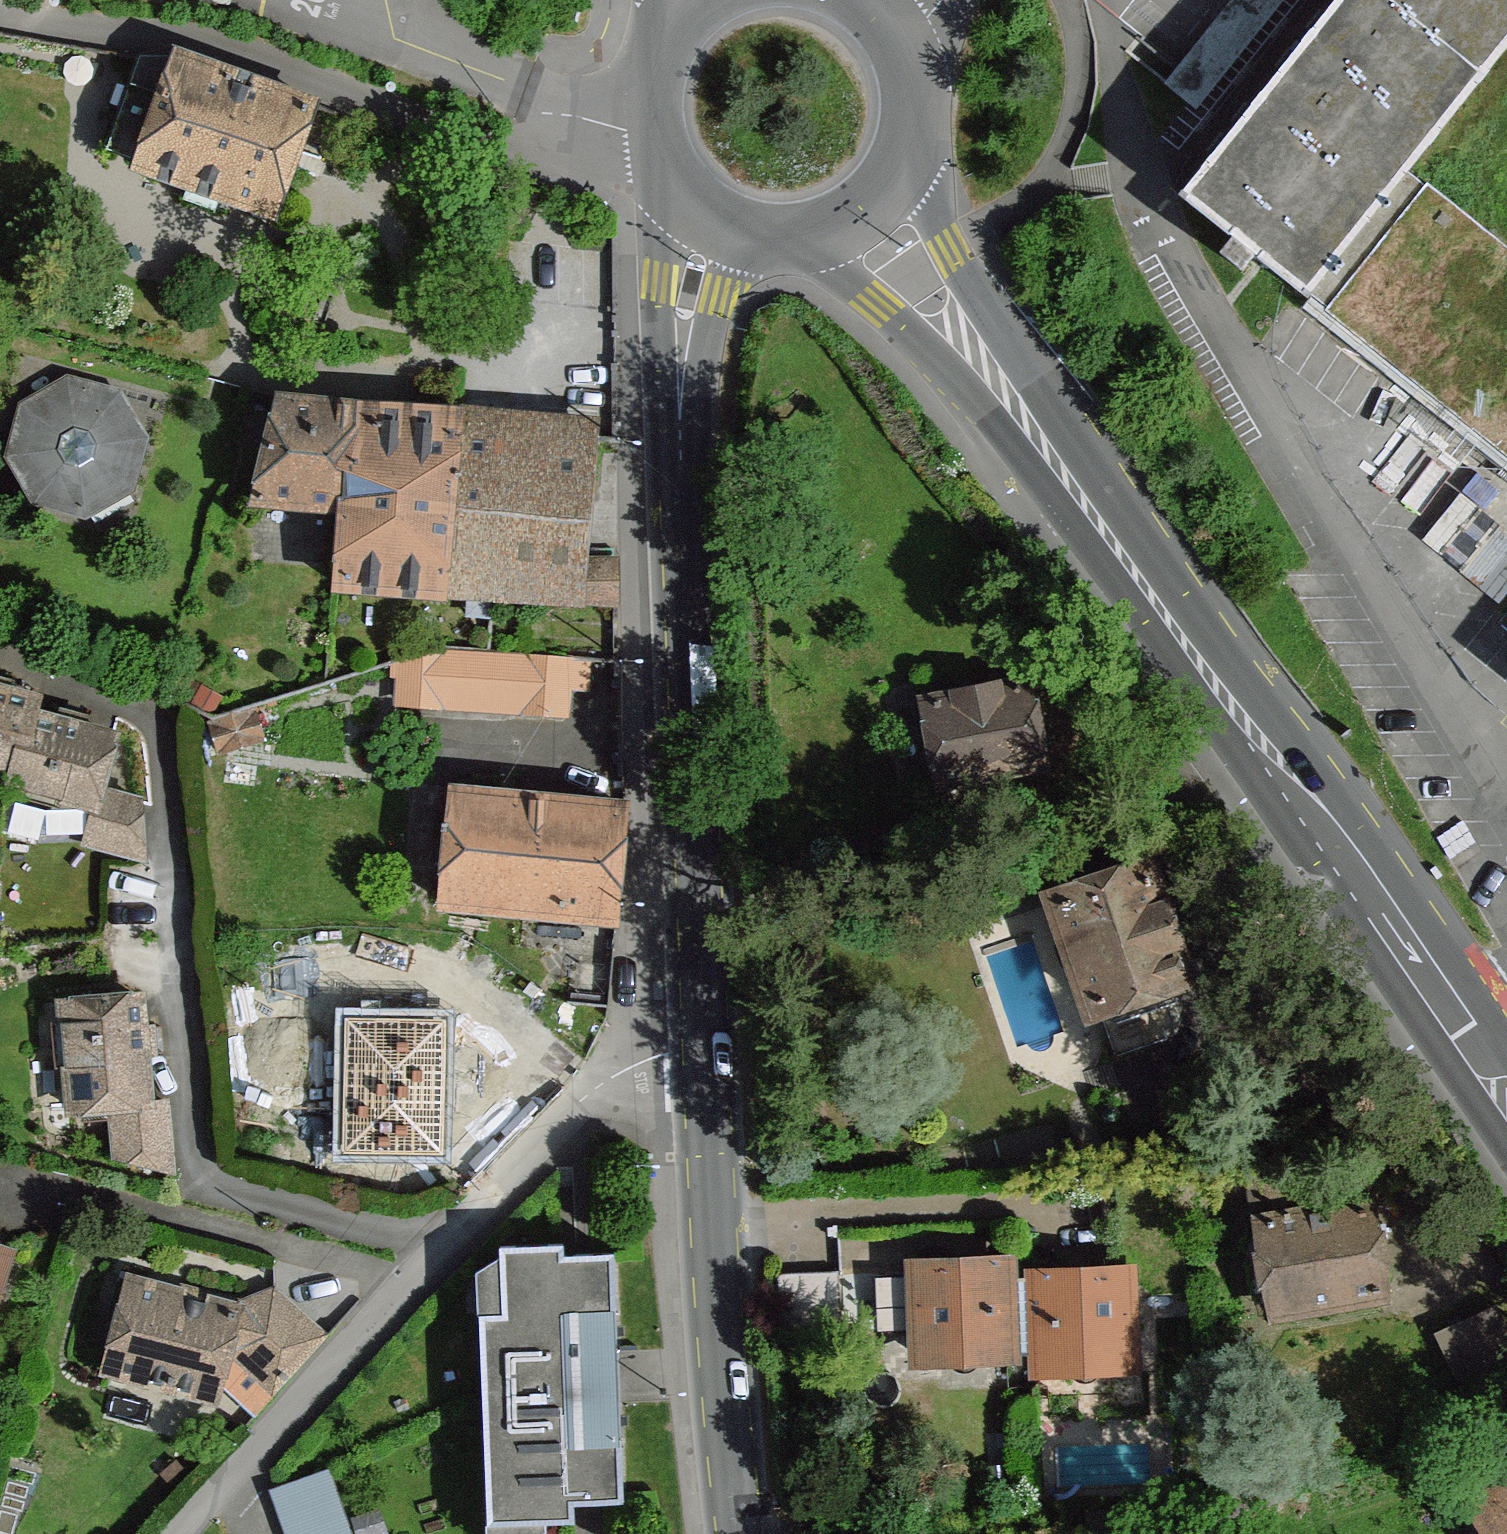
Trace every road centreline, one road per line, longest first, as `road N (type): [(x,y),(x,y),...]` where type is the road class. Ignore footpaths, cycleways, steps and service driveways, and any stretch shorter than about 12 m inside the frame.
road 1 (residential): [(442,1243),(215,1186),(195,1163),(158,728),(140,708),(0,647)]
road 2 (residential): [(1506,795),(1287,425),(1190,294),(1162,240)]
road 3 (tertiary): [(1097,515),(1475,1044)]
road 4 (secondary): [(706,1045),(681,499)]
road 5 (secondary): [(739,1533),(706,1045)]
road 6 (tertiary): [(1097,515),(970,237),(911,134)]
road 7 (tertiary): [(808,241),(1097,515)]
road 8 (residential): [(178,1533),(442,1243)]
road 9 (residential): [(442,1243),(592,1089),(657,1052),(706,1045)]
road 10 (secondary): [(671,193),(661,359),(681,499)]
road 11 (secondary): [(681,499),(698,366),(740,239)]
road 12 (secondary): [(808,241),(875,202),(911,134)]
road 13 (secondary): [(655,48),(641,107),(644,138),(671,193)]
road 14 (secondary): [(911,134),(907,68),(893,38),(857,0)]

